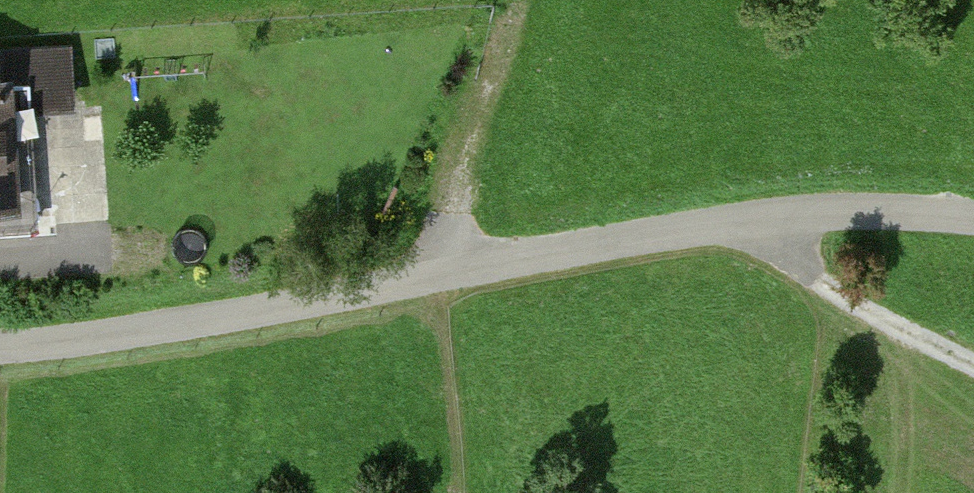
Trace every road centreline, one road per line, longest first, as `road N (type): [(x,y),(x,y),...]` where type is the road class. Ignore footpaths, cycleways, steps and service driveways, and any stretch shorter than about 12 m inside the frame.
road 1 (unclassified): [(0,347),(188,322),(764,217),(883,213),(973,223)]
road 2 (track): [(436,271),(514,0)]
road 3 (track): [(764,217),(804,277),(973,363)]

